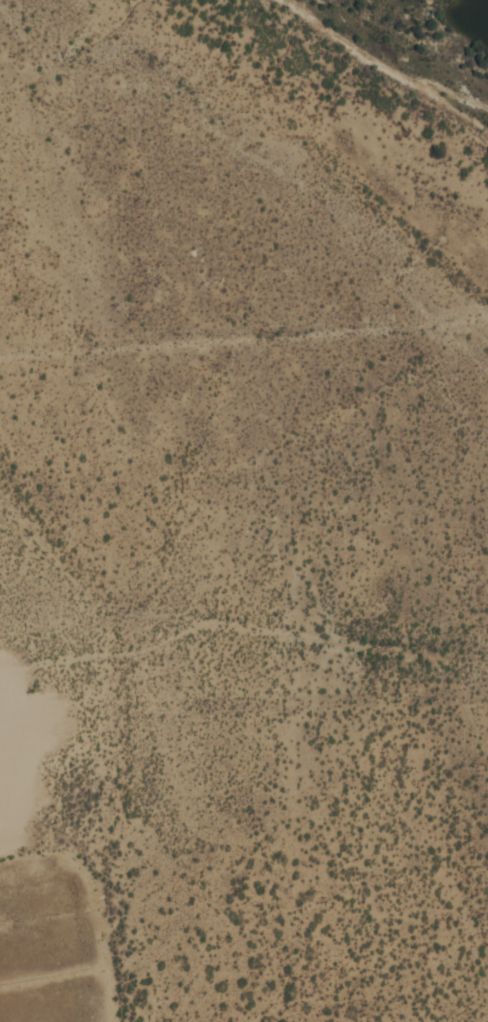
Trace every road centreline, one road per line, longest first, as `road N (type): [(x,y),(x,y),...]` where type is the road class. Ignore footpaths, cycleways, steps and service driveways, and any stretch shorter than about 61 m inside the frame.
road 1 (residential): [(487,86),(435,46),(318,0)]

